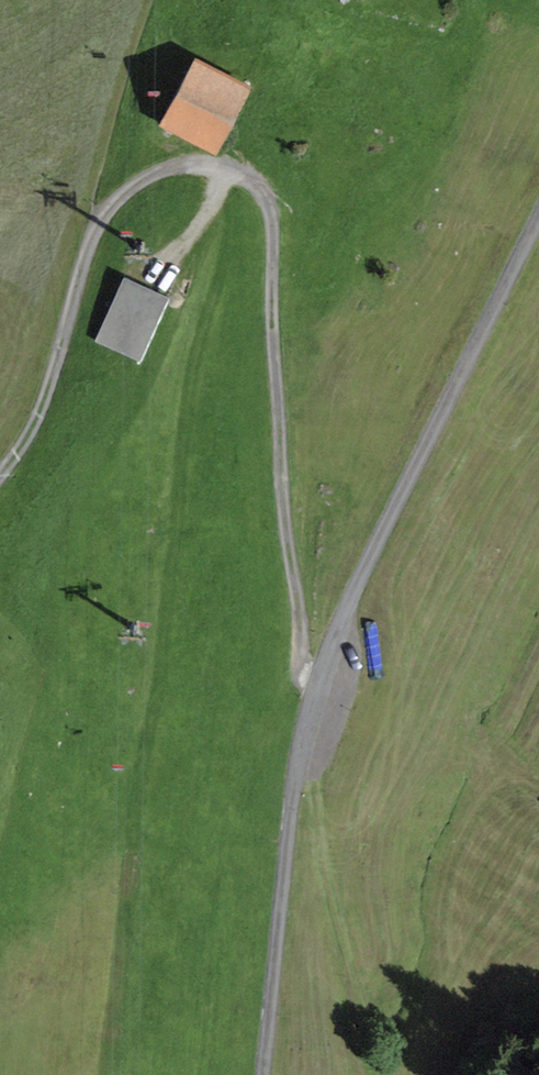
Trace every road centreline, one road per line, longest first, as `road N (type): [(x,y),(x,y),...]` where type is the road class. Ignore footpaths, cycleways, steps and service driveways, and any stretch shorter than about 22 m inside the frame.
road 1 (unclassified): [(264,1074),(294,799),(315,689),(340,617),(538,218)]
road 2 (track): [(315,689),(300,661),(286,548),(271,215),(241,177),(174,166),(120,197),(93,239)]
road 3 (track): [(93,239),(37,418),(0,476)]

